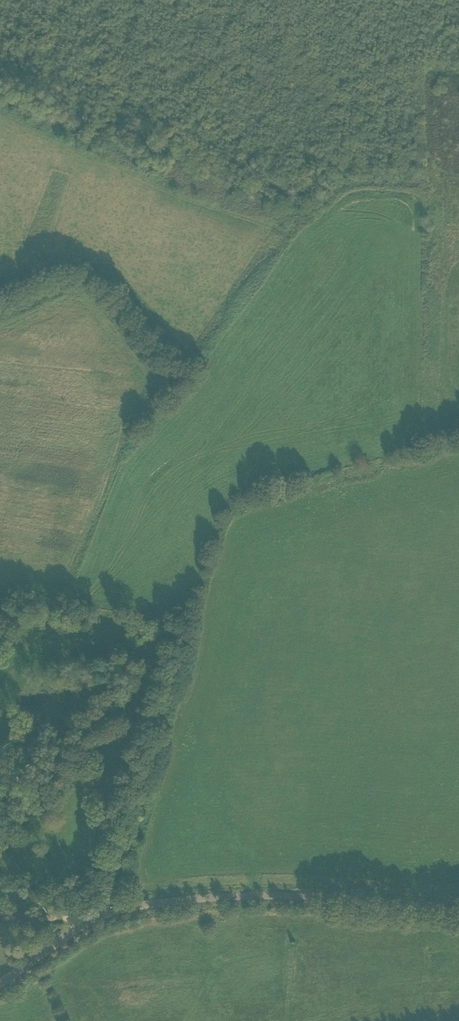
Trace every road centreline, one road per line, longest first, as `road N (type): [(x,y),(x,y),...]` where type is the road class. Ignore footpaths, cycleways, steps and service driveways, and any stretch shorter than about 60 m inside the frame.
road 1 (unclassified): [(0,982),(96,922),(151,906),(316,897),(458,908)]

